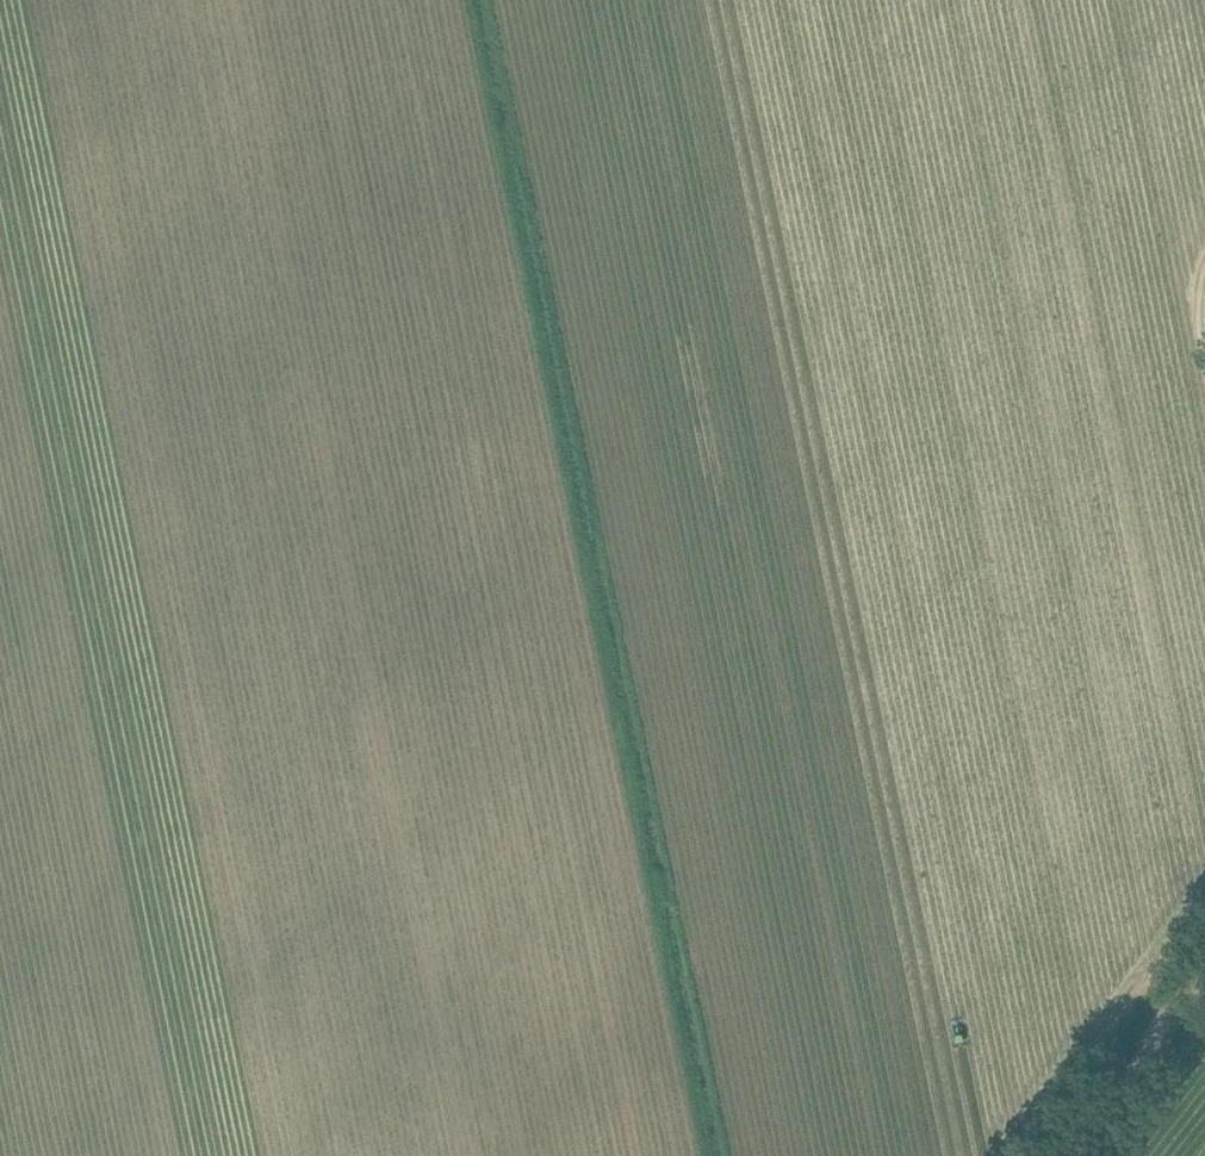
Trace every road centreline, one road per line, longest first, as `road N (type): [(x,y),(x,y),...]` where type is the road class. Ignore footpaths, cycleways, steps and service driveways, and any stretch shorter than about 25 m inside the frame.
road 1 (track): [(1065,1155),(1204,978)]

